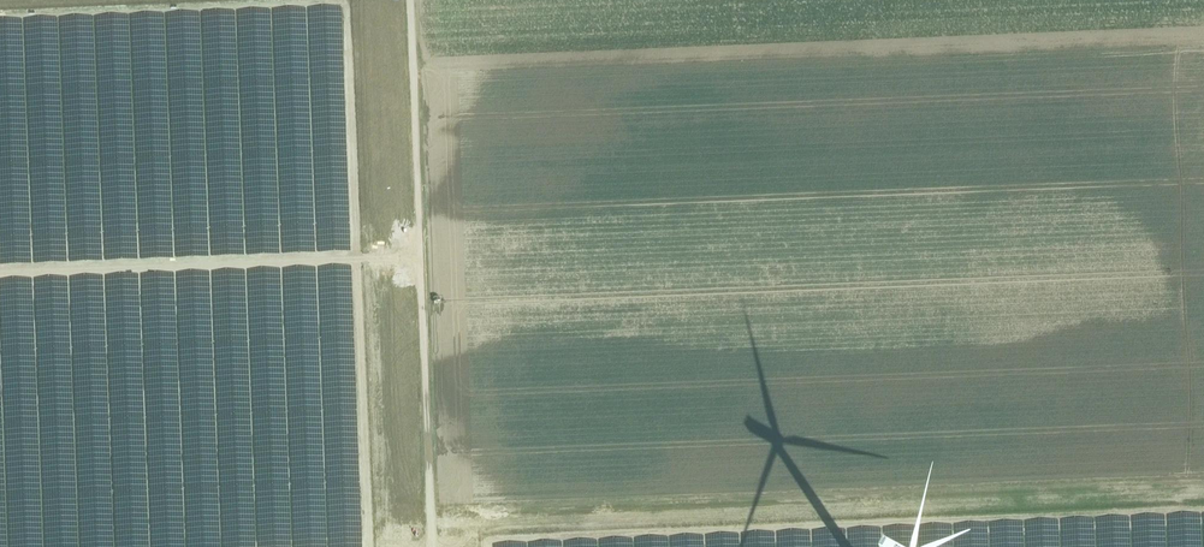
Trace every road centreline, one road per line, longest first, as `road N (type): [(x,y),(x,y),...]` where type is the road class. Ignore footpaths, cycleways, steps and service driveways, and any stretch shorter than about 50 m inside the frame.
road 1 (unclassified): [(433,546),(411,0)]

